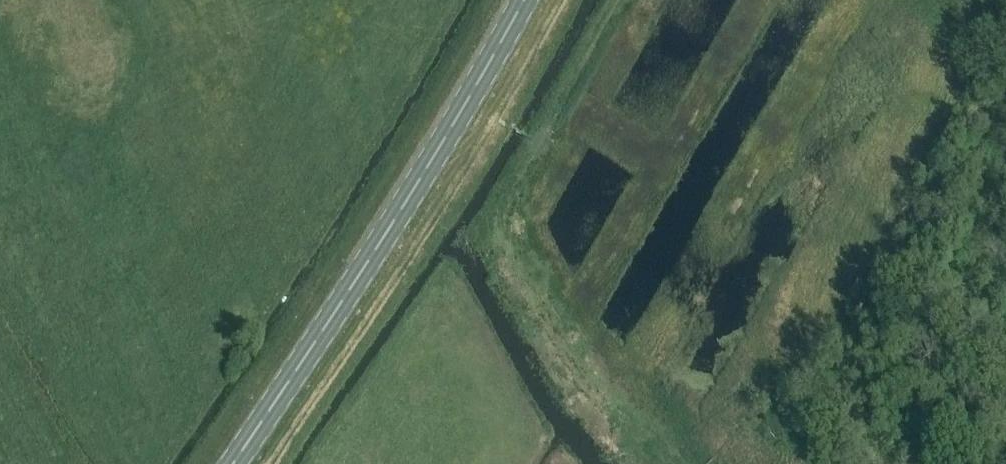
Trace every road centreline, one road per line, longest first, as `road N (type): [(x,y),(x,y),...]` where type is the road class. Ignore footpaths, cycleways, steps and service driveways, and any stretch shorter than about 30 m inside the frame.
road 1 (secondary): [(238,463),(525,0)]

